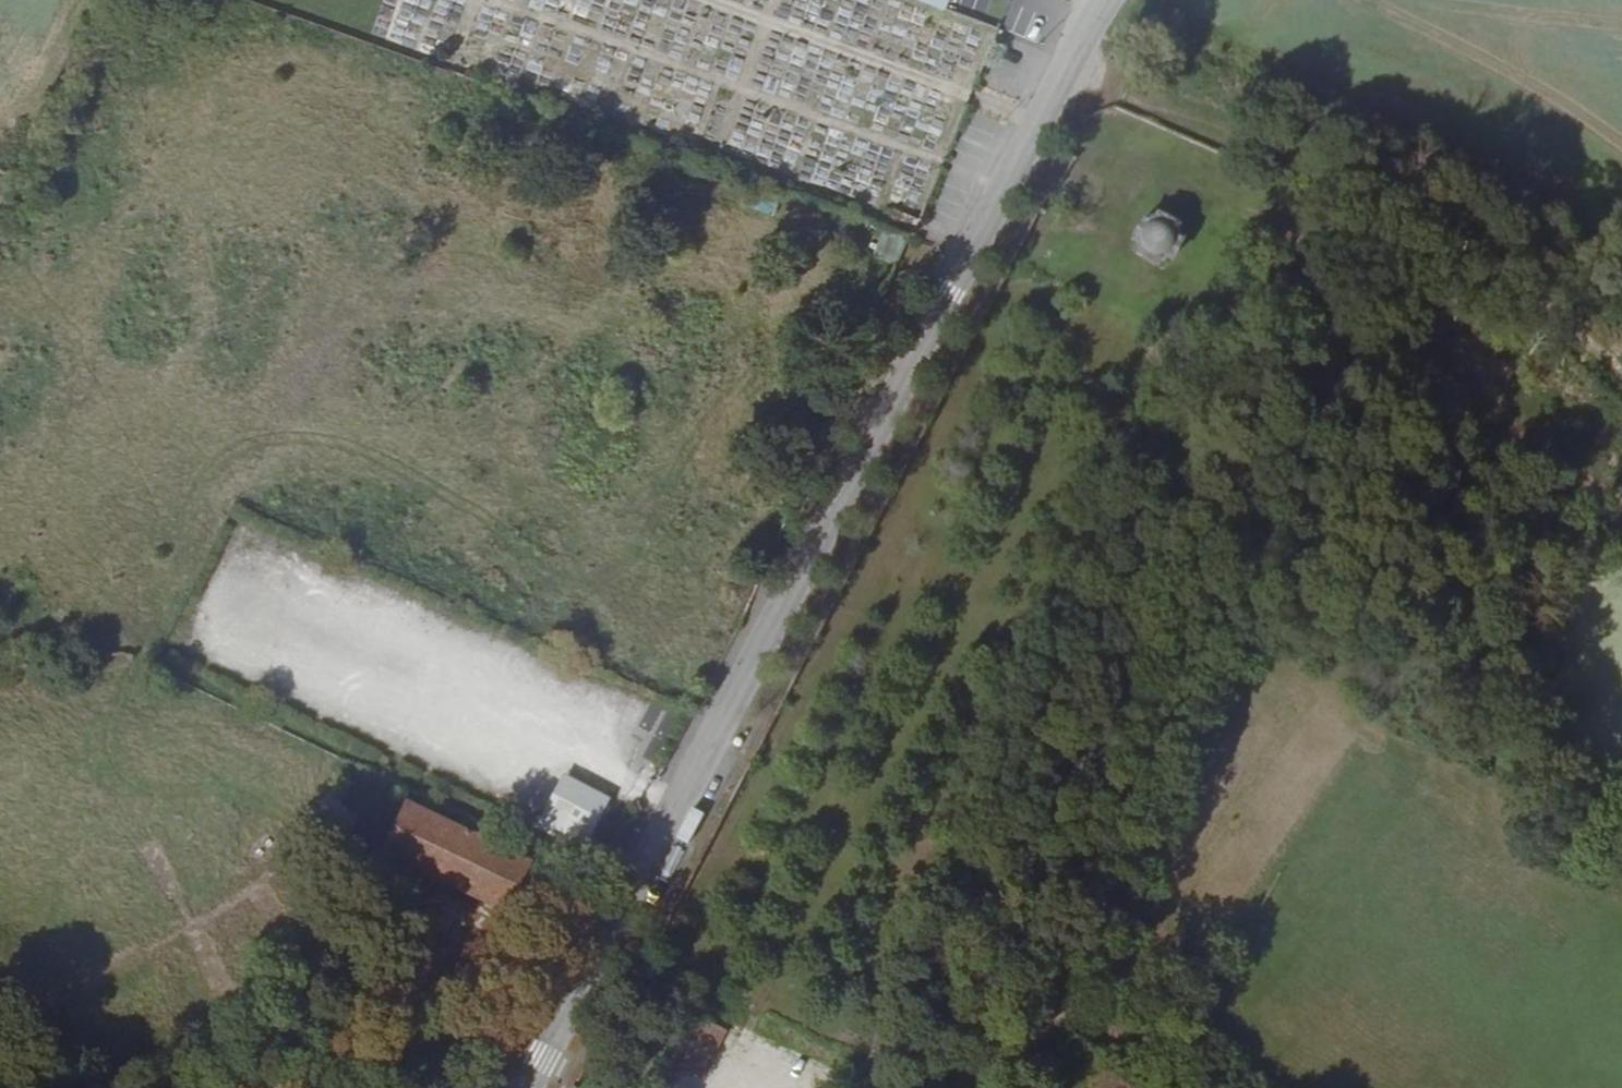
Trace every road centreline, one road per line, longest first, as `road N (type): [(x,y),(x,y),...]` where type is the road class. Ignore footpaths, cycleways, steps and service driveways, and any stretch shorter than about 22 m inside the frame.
road 1 (tertiary): [(527,1087),(1102,0)]

